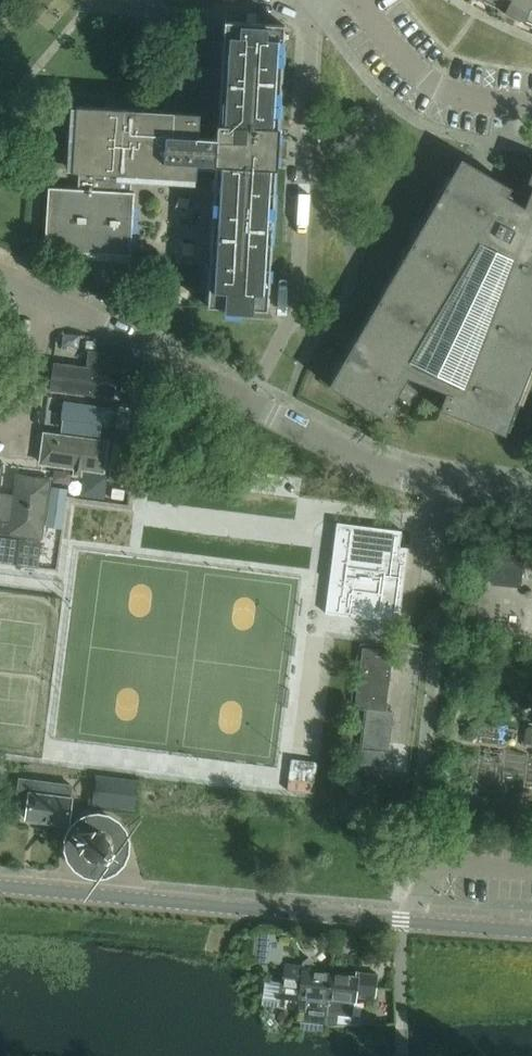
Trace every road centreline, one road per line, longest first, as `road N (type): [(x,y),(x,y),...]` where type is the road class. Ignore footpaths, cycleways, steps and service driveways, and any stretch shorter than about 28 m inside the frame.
road 1 (residential): [(531,503),(409,485),(41,299)]
road 2 (residential): [(531,933),(0,887)]
road 3 (residential): [(531,108),(466,94),(429,76),(362,0)]
road 4 (residential): [(41,299),(23,442),(0,439)]

